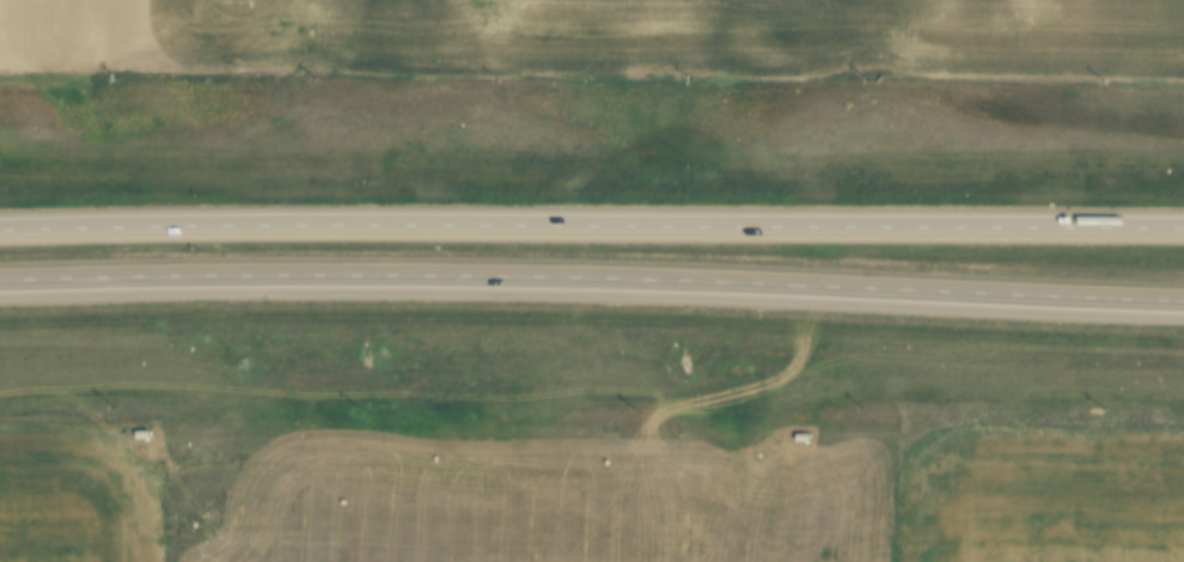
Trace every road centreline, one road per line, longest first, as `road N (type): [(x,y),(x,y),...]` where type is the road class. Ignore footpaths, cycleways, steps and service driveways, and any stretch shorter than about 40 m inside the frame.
road 1 (trunk): [(0,276),(519,276),(1183,297)]
road 2 (trunk): [(1183,228),(0,229)]

